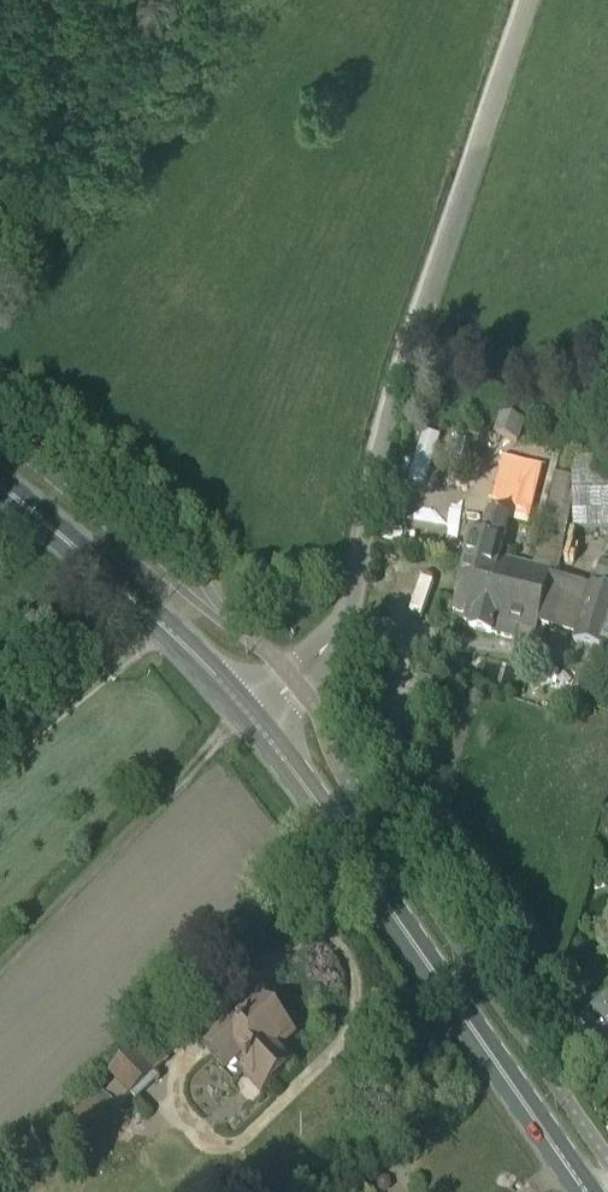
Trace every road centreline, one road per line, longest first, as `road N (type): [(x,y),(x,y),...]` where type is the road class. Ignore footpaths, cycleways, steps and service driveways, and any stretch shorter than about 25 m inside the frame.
road 1 (unclassified): [(257,721),(344,618),(373,461),(526,0)]
road 2 (primary): [(588,1191),(257,721)]
road 3 (primary): [(257,721),(153,615),(0,482)]

